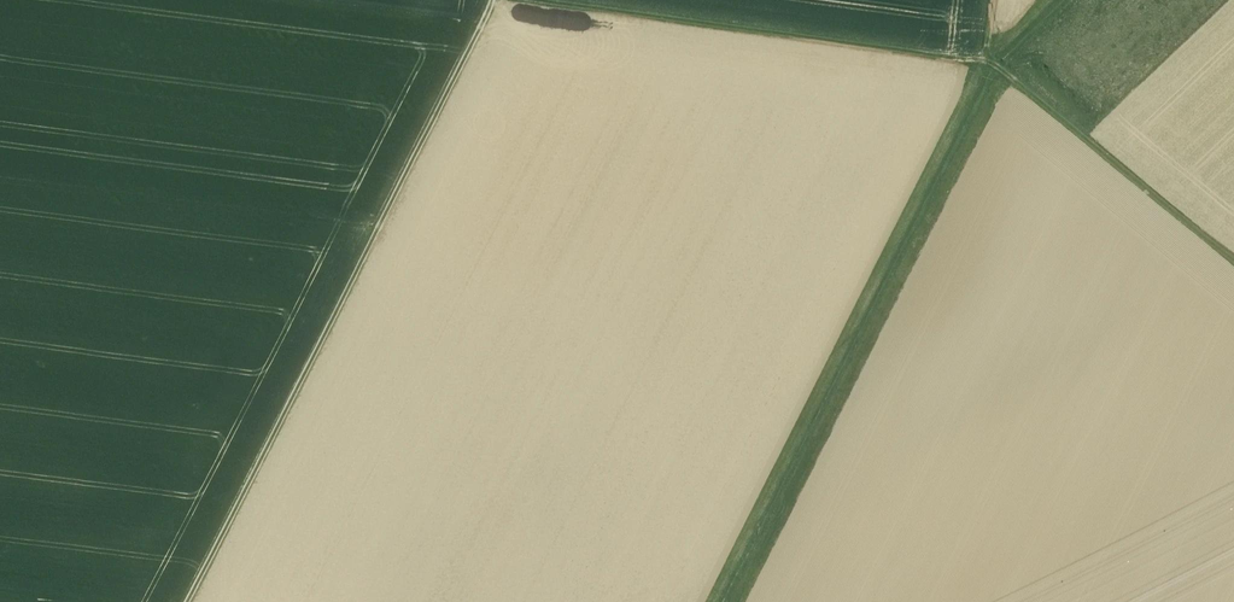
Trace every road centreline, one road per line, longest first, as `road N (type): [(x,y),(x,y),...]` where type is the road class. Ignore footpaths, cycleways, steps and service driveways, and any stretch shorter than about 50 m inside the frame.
road 1 (track): [(535,0),(1003,65),(1233,254)]
road 2 (track): [(497,0),(189,601)]

